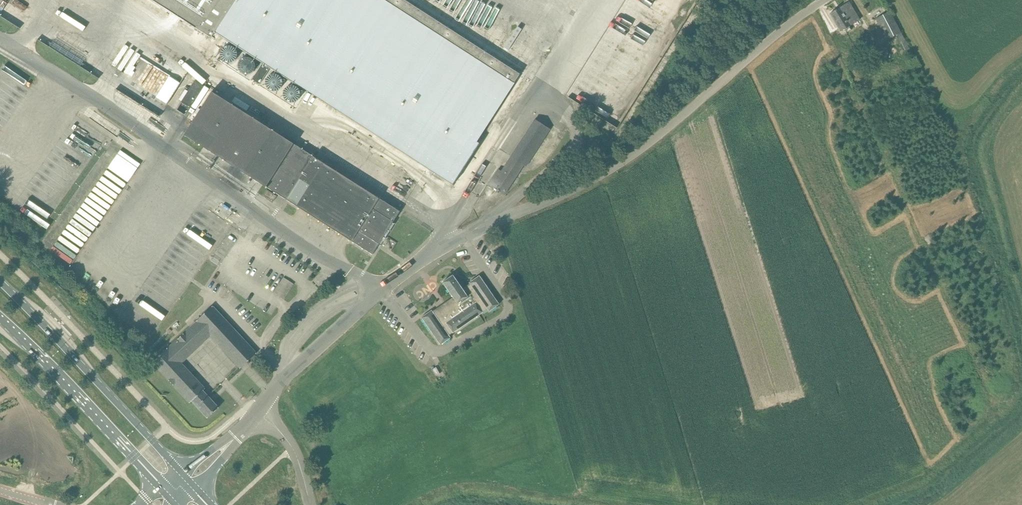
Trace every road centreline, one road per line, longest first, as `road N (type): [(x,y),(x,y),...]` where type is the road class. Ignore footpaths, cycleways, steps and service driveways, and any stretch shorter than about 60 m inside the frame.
road 1 (unclassified): [(260,410),(378,291),(463,236),(627,161),(825,0)]
road 2 (track): [(1021,64),(989,94),(962,147),(1014,362),(1014,397),(925,478),(856,504)]
road 3 (primary): [(189,482),(0,283)]
road 4 (primary): [(0,320),(169,500)]
road 5 (track): [(608,504),(470,489),(421,504)]

